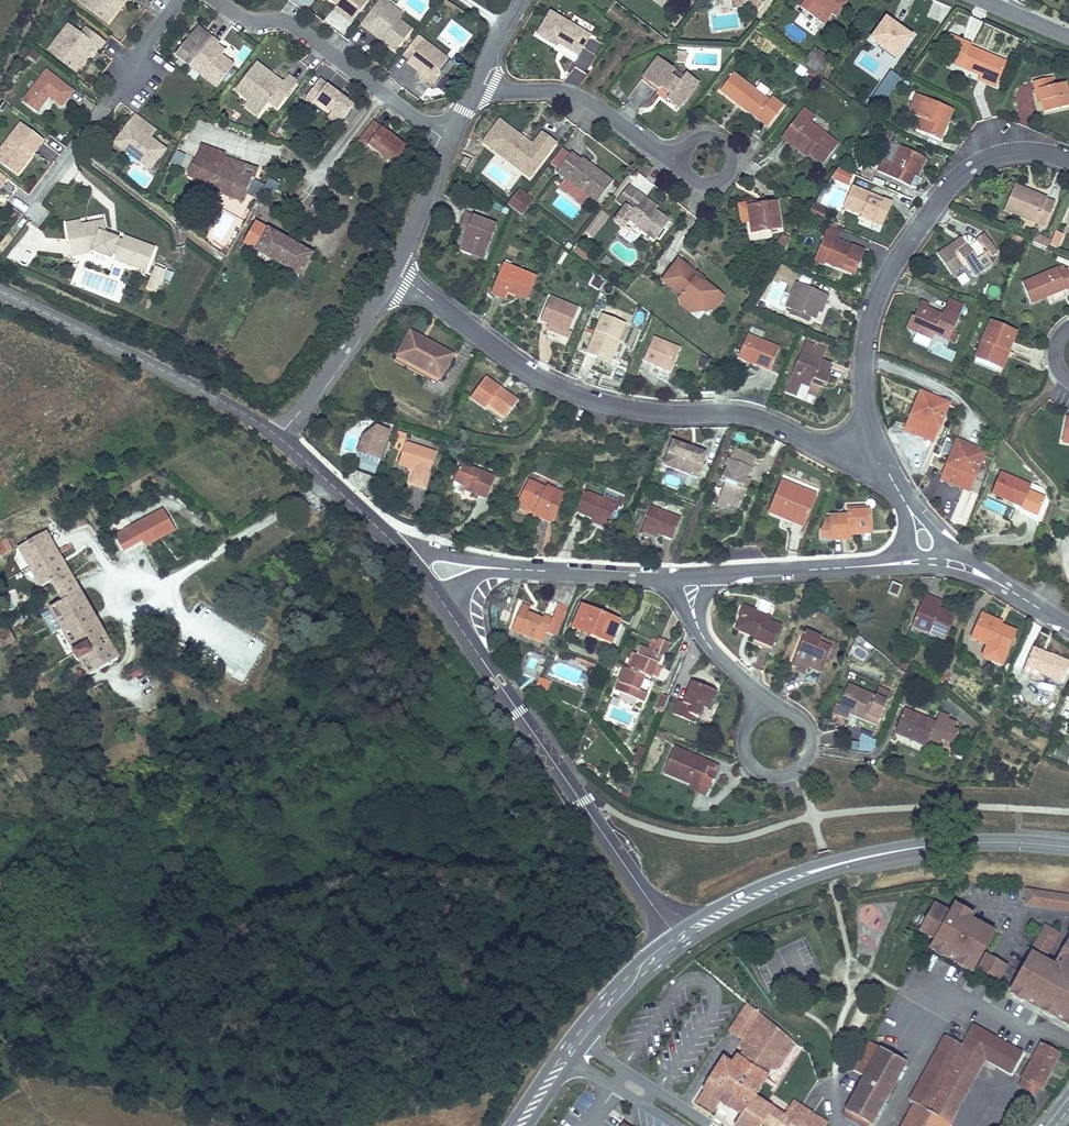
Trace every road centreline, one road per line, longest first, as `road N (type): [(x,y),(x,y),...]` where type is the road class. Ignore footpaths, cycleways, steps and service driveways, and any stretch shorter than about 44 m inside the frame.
road 1 (residential): [(391,272),(523,370),(574,396),(645,413),(733,413),(830,447),(873,446)]
road 2 (residential): [(873,446),(862,355),(893,265),(967,169),(1021,151),(1068,162)]
road 3 (tertiary): [(443,605),(679,939)]
road 4 (primary): [(679,939),(799,876),(873,857),(984,842),(1068,847)]
road 5 (tertiary): [(0,292),(277,437)]
road 6 (residential): [(446,143),(295,27),(247,22),(217,0)]
road 7 (residential): [(179,0),(25,213)]
road 8 (residential): [(681,160),(577,98),(476,82)]
road 9 (residential): [(391,272),(277,437)]
road 10 (residential): [(760,715),(743,735),(746,761),(766,778),(792,776),(808,758),(809,735),(795,716),(771,711)]
road 11 (residential): [(691,579),(496,568)]
road 12 (tertiary): [(277,437),(405,555)]
road 13 (residential): [(854,567),(691,579)]
road 14 (residential): [(760,715),(744,682),(697,629),(691,579)]
road 15 (primary): [(578,1041),(679,939)]
road 16 (residential): [(446,143),(391,272)]

